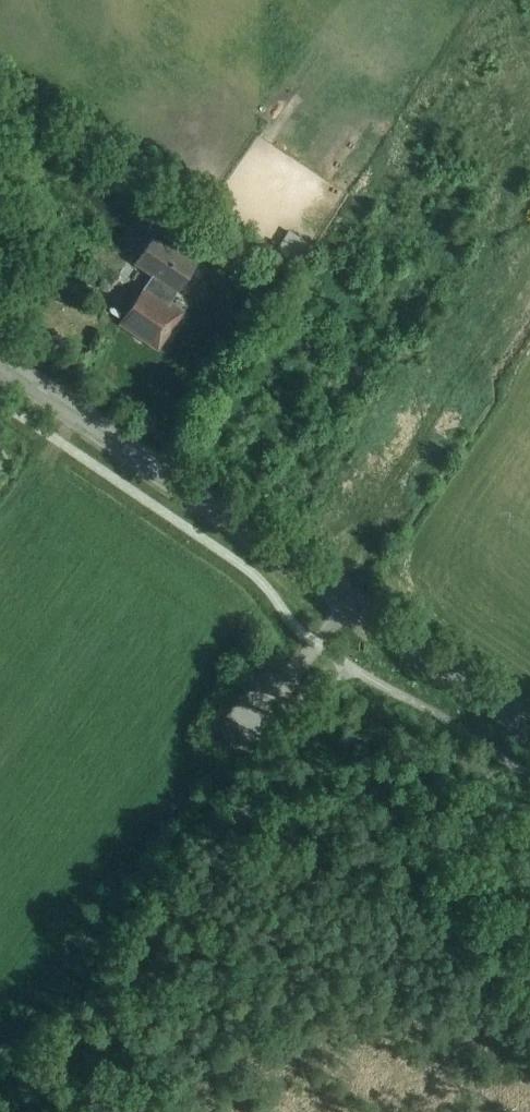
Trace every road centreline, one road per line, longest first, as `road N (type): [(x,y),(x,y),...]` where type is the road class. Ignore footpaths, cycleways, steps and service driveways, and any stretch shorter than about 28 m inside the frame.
road 1 (tertiary): [(529,721),(0,363)]

